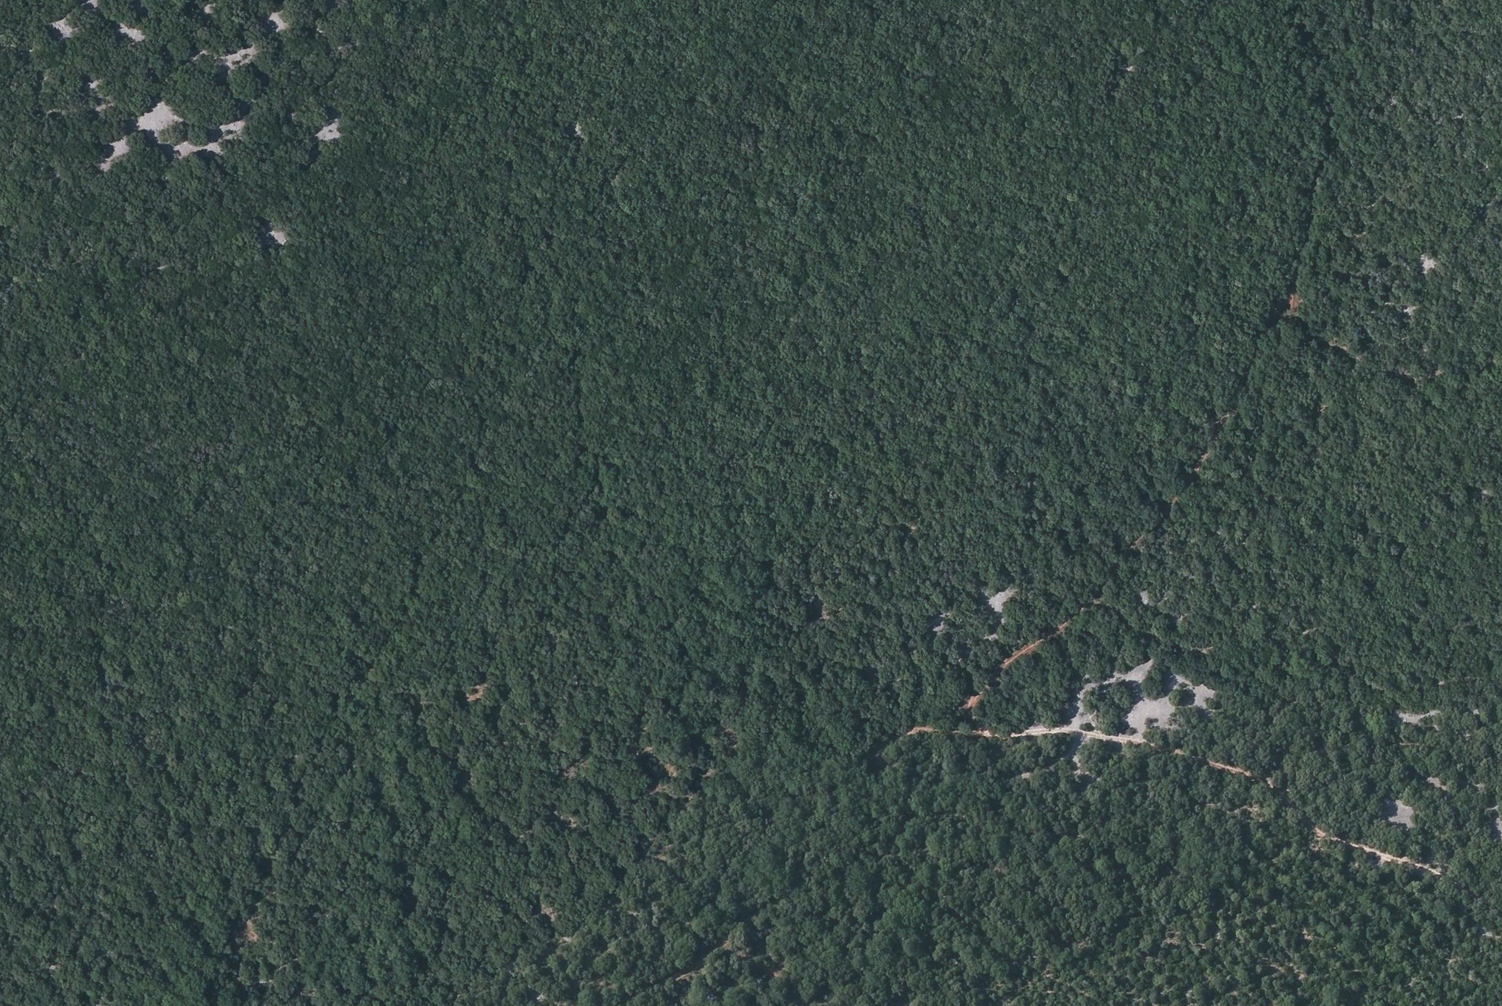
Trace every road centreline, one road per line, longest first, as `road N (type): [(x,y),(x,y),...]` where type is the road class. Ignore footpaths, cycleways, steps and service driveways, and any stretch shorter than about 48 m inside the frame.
road 1 (track): [(618,1005),(682,970),(777,895),(819,821),(892,737),(928,730),(1068,730),(1161,746),(1269,784),(1330,840),(1442,875),(1501,916)]

